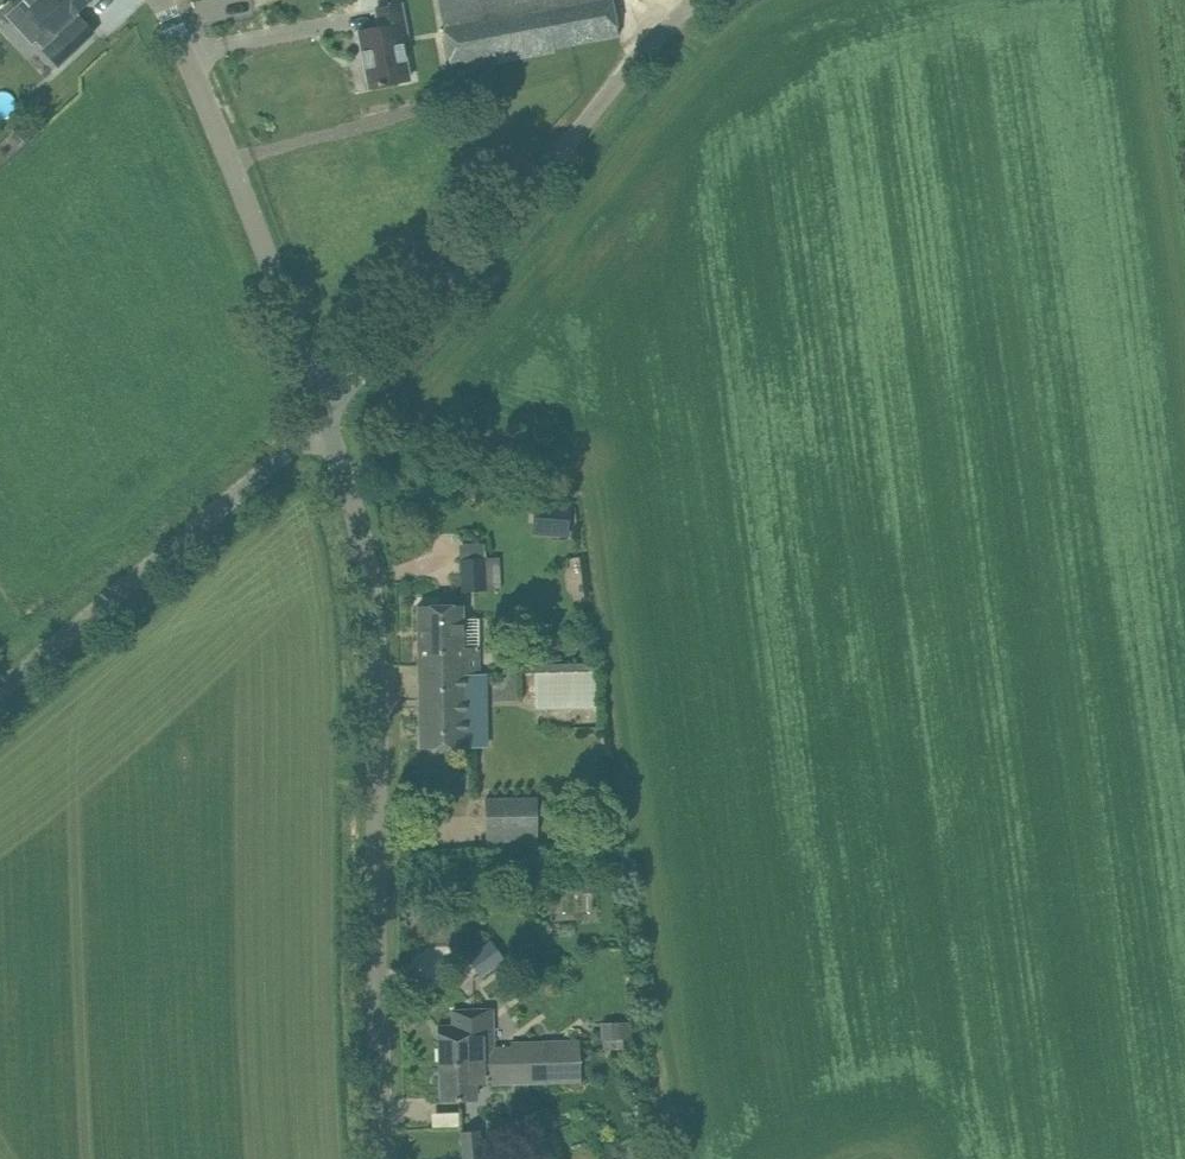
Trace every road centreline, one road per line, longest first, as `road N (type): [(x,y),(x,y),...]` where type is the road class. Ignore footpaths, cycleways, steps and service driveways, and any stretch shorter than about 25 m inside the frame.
road 1 (unclassified): [(378,1158),(385,663),(367,547),(327,421)]
road 2 (unclassified): [(327,421),(416,336),(674,22),(702,0)]
road 3 (unclassified): [(327,421),(162,0)]
road 4 (unclassified): [(0,700),(327,421)]

